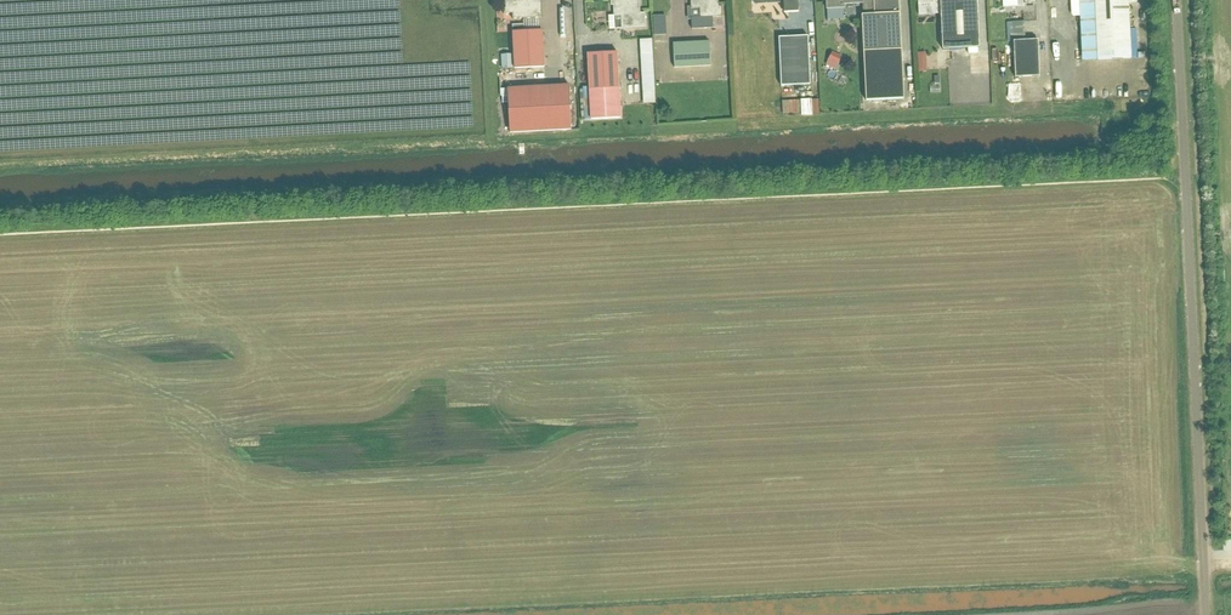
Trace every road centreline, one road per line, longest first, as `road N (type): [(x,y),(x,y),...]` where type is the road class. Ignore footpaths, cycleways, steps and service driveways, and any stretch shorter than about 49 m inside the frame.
road 1 (unclassified): [(1206,614),(1175,0)]

